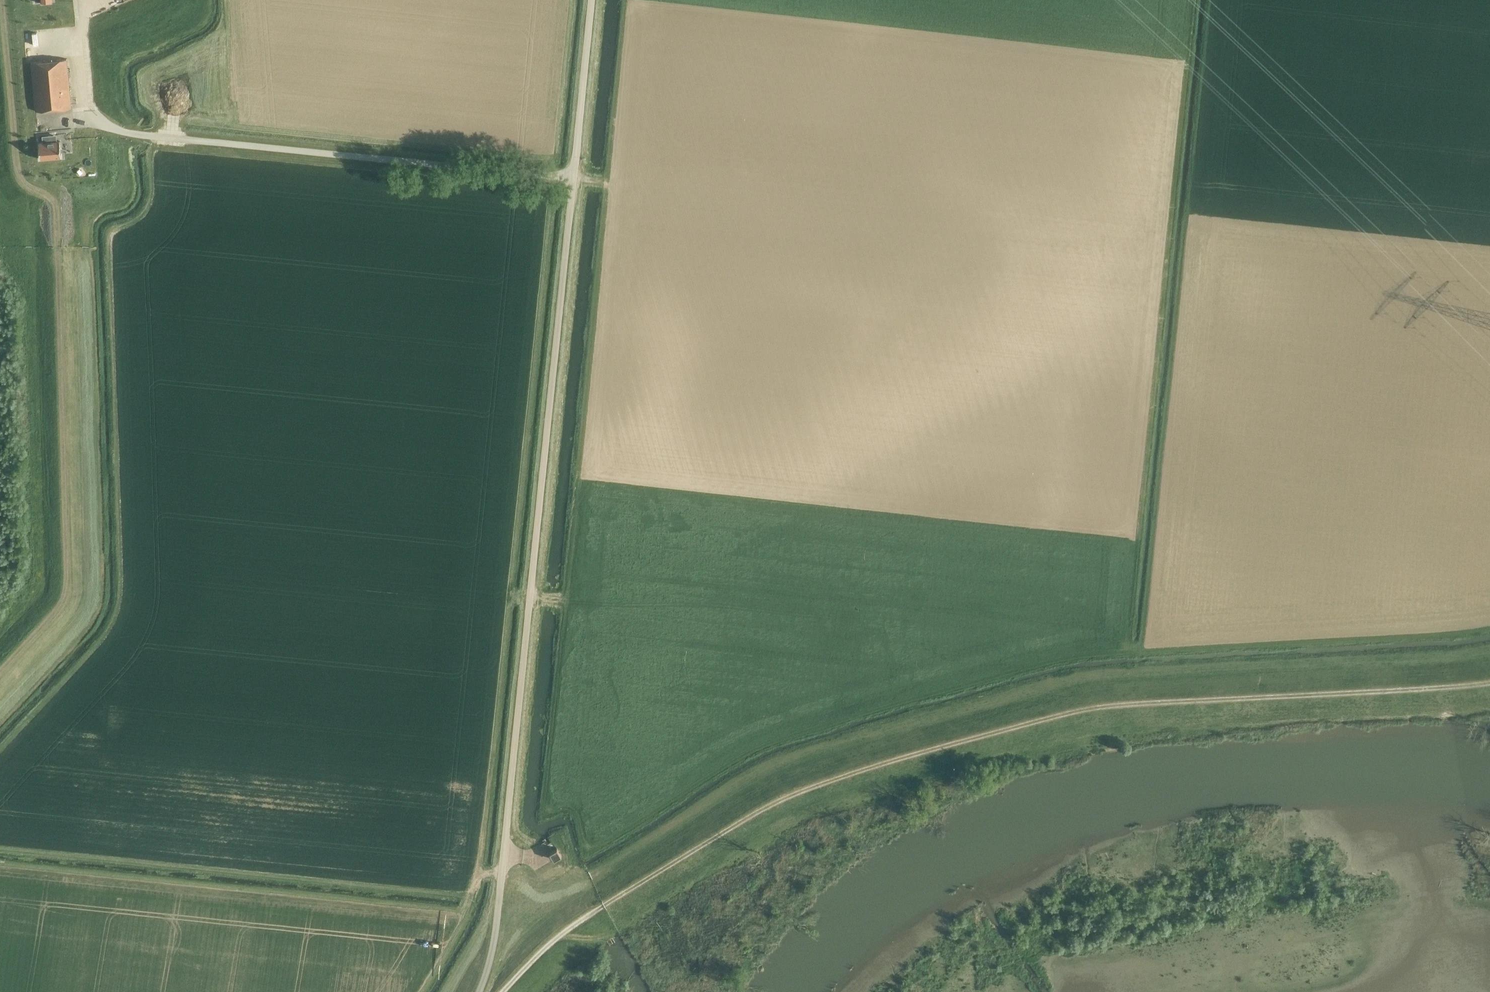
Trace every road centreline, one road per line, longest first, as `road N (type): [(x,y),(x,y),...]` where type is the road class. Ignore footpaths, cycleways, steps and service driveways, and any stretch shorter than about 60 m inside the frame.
road 1 (unclassified): [(491,991),(595,0)]
road 2 (track): [(0,674),(67,600),(59,208),(26,185),(18,169),(2,0)]
road 3 (track): [(493,989),(639,883),(806,792),(1079,710)]

